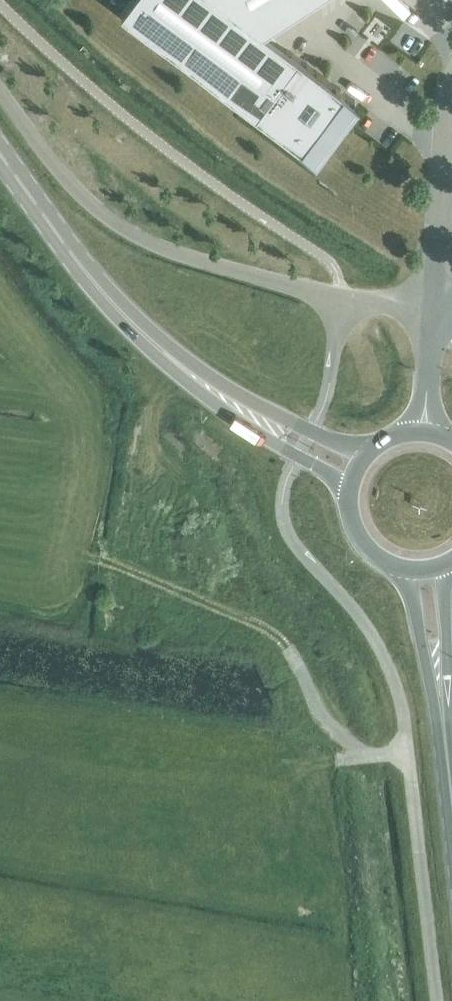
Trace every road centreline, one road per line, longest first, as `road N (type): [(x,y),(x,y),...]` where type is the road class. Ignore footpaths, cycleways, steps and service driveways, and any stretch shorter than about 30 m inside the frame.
road 1 (track): [(340,299),(194,261),(110,222),(72,189),(0,92)]
road 2 (primary): [(210,390),(91,280),(0,156)]
road 3 (unclassified): [(437,1000),(407,753)]
road 4 (unclassified): [(435,285),(451,85)]
road 5 (primary): [(210,390),(221,410),(349,487)]
road 6 (primary): [(366,454),(229,390),(210,390)]
road 7 (primary): [(408,571),(427,681),(440,699)]
road 8 (primary): [(440,699),(443,566)]
road 9 (unclassified): [(425,432),(434,303)]

